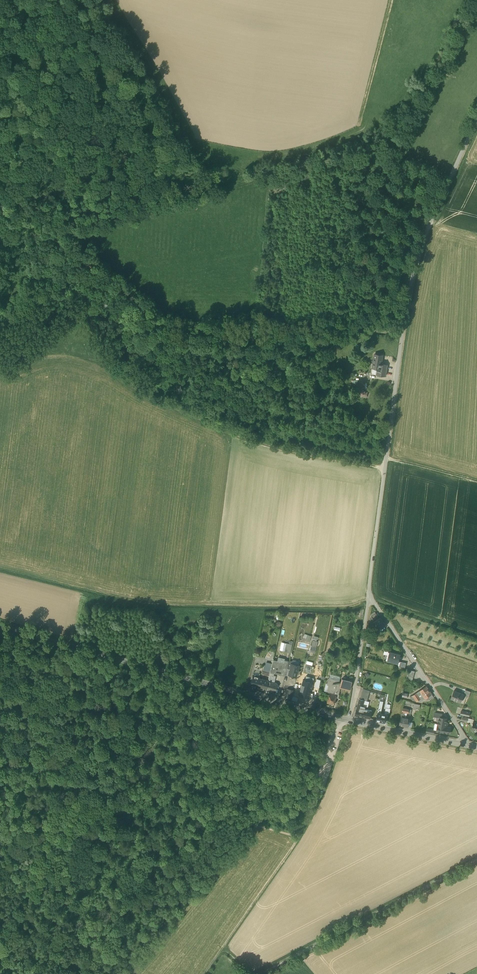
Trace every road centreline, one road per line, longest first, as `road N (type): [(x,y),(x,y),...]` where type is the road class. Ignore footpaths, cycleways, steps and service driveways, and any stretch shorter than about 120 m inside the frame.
road 1 (residential): [(368,592),(422,241),(476,121)]
road 2 (secondary): [(0,626),(348,721)]
road 3 (track): [(206,193),(396,144),(476,10)]
road 4 (residential): [(466,745),(368,592)]
road 5 (track): [(404,332),(232,333)]
road 6 (track): [(201,973),(299,840)]
road 7 (track): [(384,467),(232,432)]
road 8 (residential): [(368,592),(348,721)]
road 9 (secondary): [(348,721),(466,745)]

